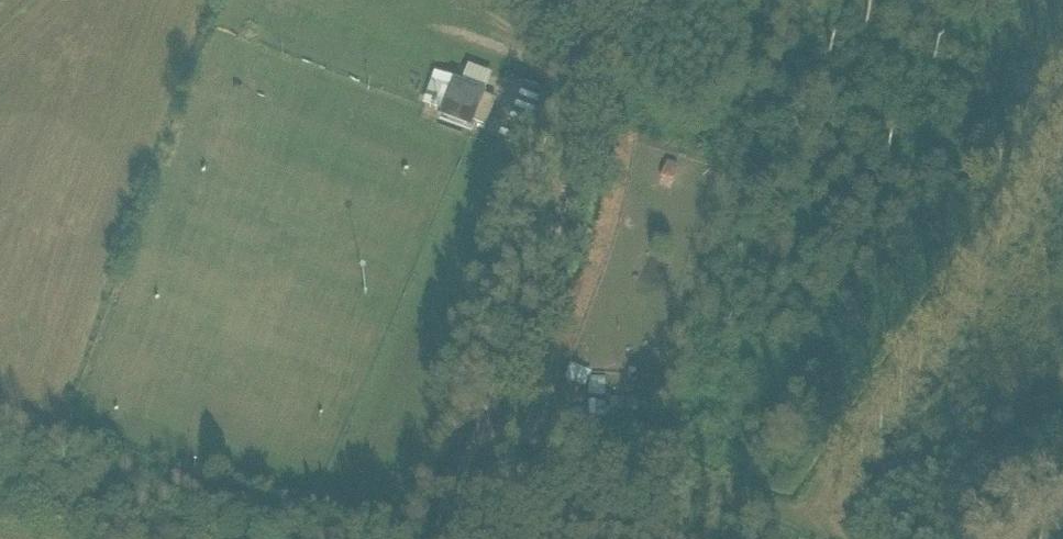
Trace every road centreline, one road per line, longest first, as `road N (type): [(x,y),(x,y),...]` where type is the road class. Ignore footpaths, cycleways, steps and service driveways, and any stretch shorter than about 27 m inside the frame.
road 1 (track): [(792,509),(822,494),(1062,118)]
road 2 (track): [(594,0),(571,130),(522,299),(472,432)]
road 3 (track): [(792,509),(714,476),(472,432)]

